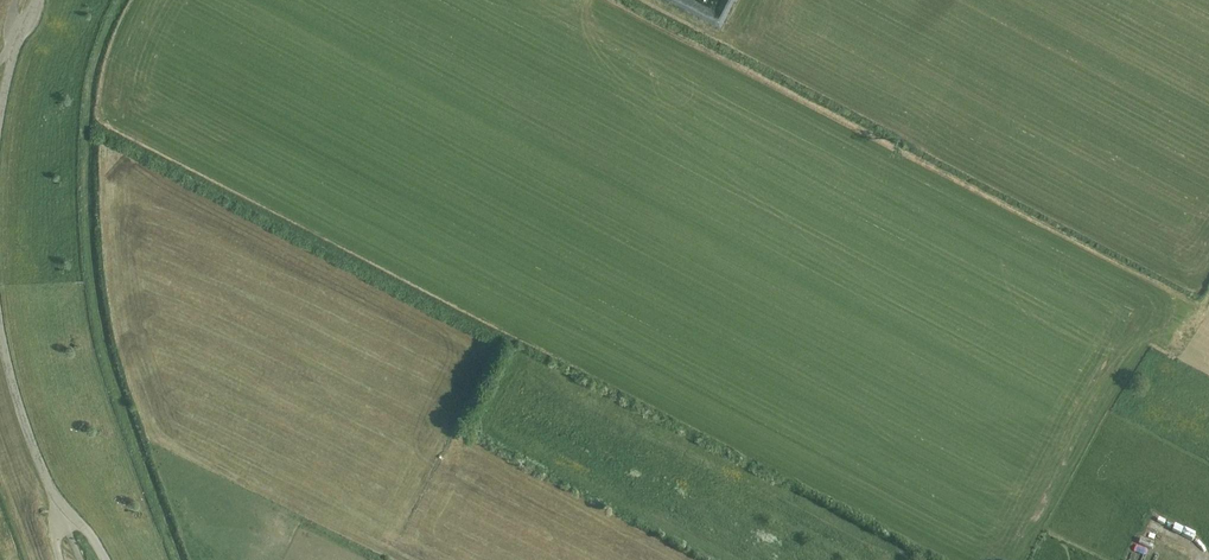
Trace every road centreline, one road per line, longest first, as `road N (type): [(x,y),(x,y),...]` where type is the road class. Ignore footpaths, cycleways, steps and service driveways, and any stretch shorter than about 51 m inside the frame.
road 1 (unclassified): [(54,496),(0,341)]

